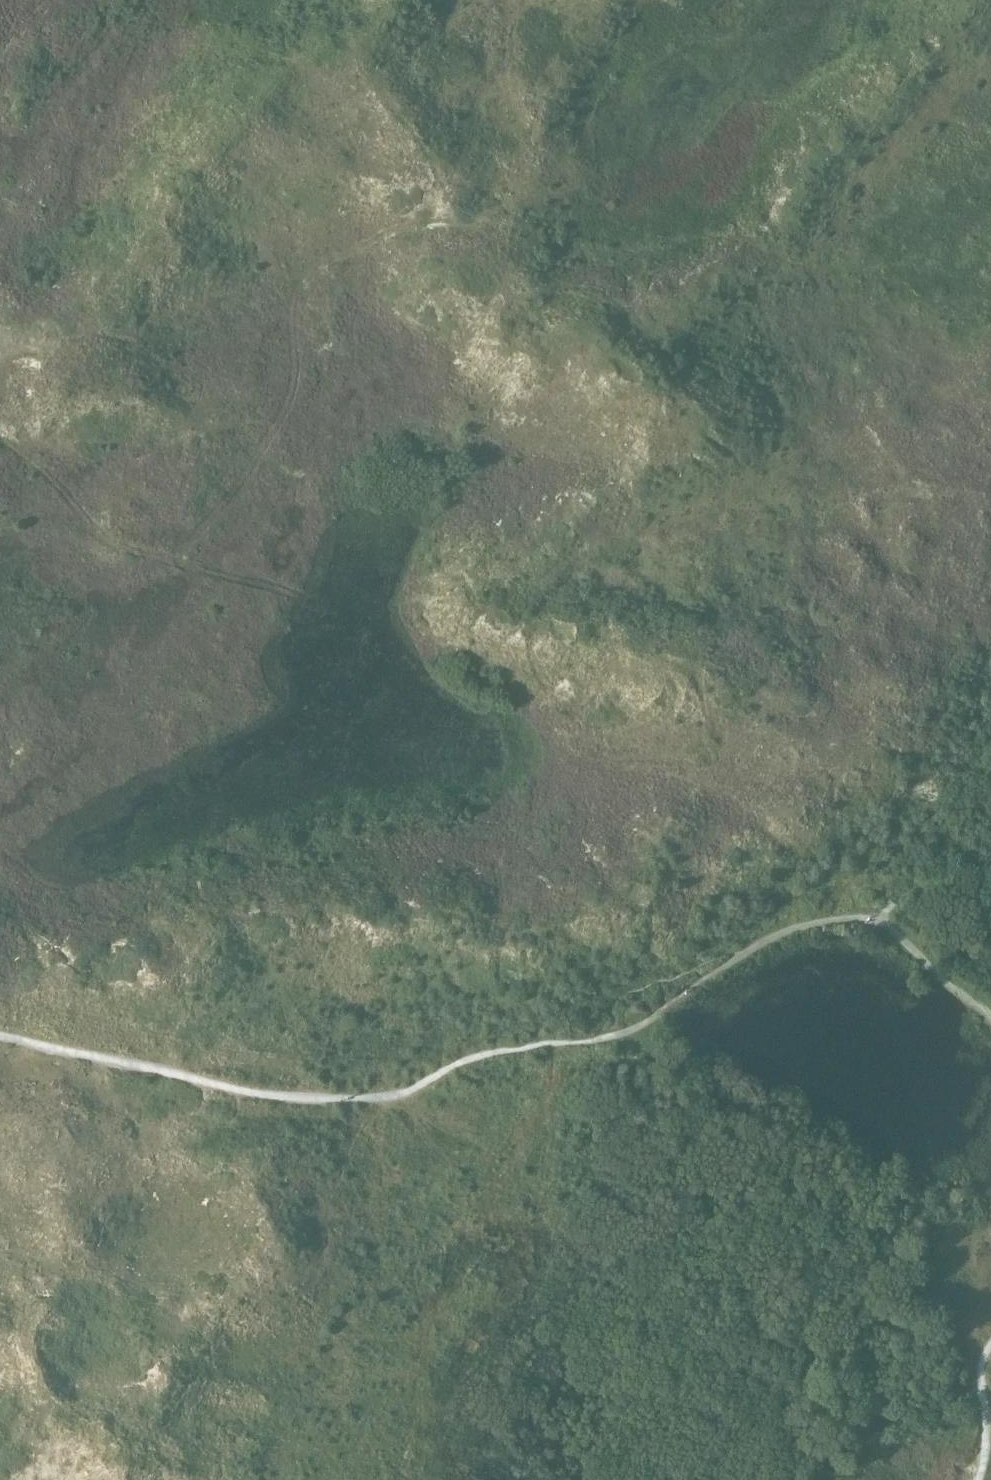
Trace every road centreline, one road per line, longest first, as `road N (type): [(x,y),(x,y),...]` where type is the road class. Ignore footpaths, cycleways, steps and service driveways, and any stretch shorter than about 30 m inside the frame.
road 1 (track): [(273,589),(108,540),(0,431)]

